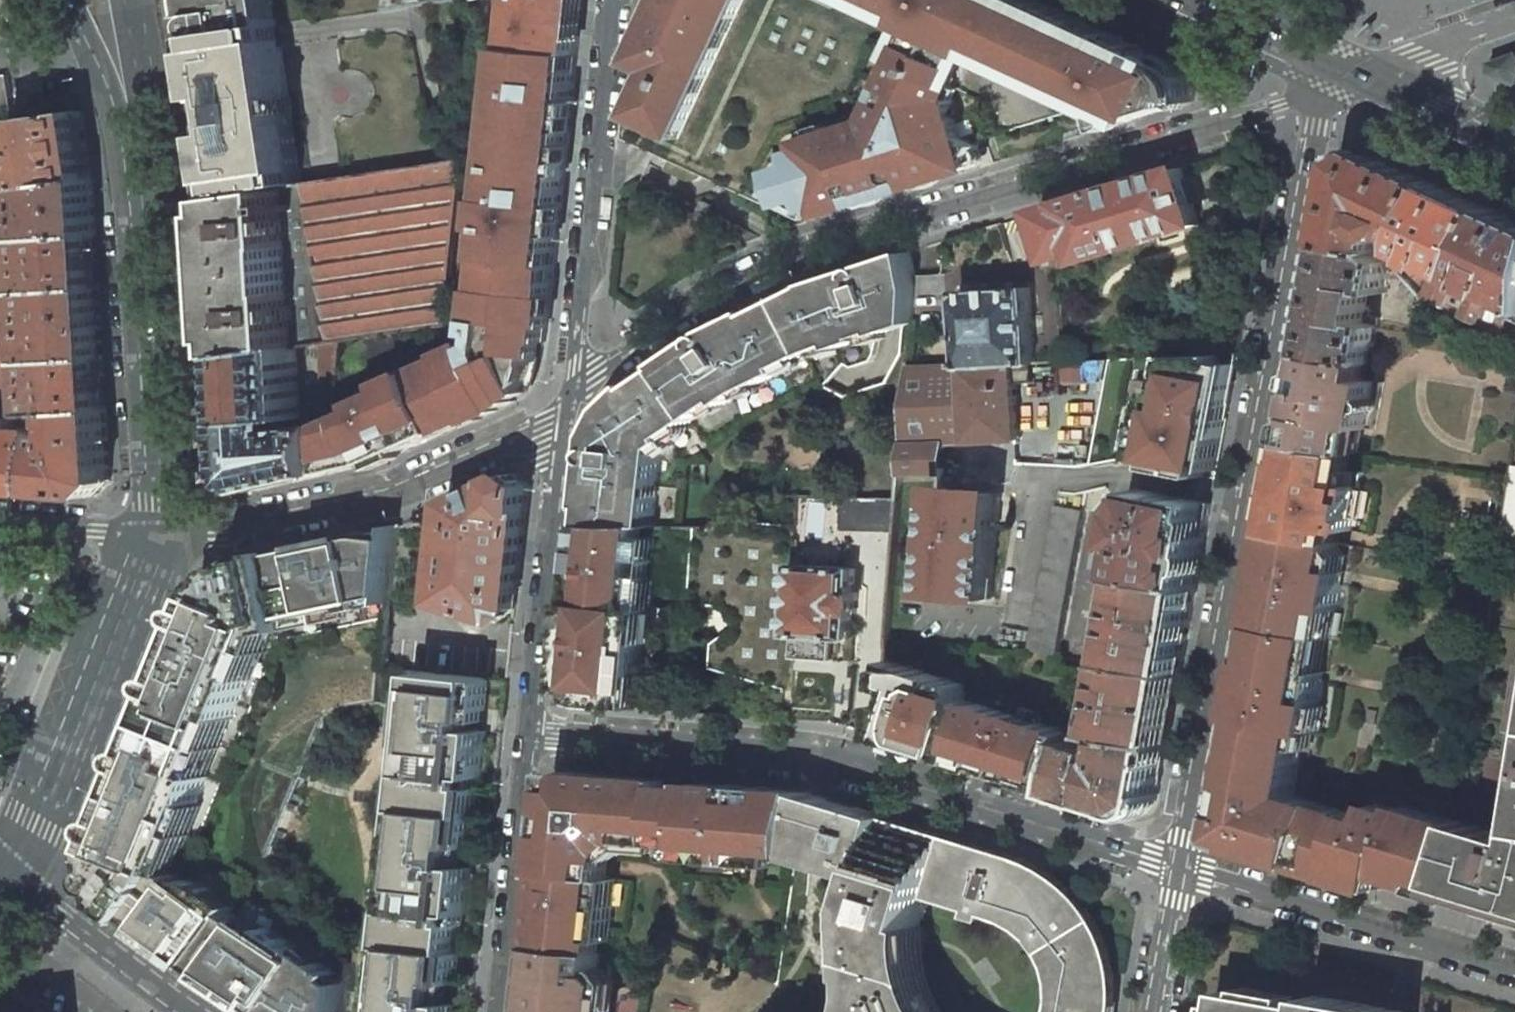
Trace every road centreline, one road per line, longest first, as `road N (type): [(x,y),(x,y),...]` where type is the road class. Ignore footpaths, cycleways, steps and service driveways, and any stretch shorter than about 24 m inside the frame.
road 1 (residential): [(568,407),(598,369),(644,335),(770,266),(1278,108),(1340,81)]
road 2 (residential): [(1340,81),(1315,128),(1179,868)]
road 3 (residential): [(1179,868),(824,757),(534,732)]
road 4 (primary): [(114,0),(155,180),(170,443),(154,528)]
road 5 (residential): [(154,528),(223,530),(386,495),(557,420),(568,407)]
road 6 (residential): [(614,0),(568,407)]
road 7 (primary): [(154,528),(12,873)]
road 8 (residential): [(1179,868),(1514,969)]
road 9 (residential): [(568,407),(534,732)]
road 10 (residential): [(534,732),(501,1011)]
road 11 (secondary): [(12,873),(181,1011)]
road 12 (primary): [(1514,159),(1340,81)]
road 13 (primary): [(1340,81),(1169,0)]
road 14 (residential): [(1340,81),(1514,19)]
road 15 (unclassified): [(154,528),(0,517)]
road 16 (residential): [(1153,1011),(1179,868)]

